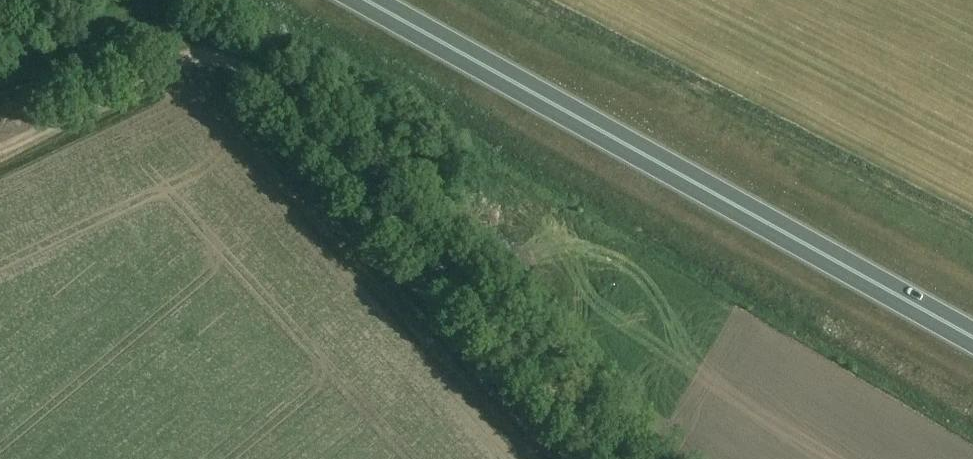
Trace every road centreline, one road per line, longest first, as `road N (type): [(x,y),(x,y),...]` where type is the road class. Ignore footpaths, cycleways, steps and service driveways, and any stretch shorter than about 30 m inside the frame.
road 1 (track): [(0,147),(184,58),(218,57),(264,77),(624,458)]
road 2 (trunk): [(972,336),(362,0)]

